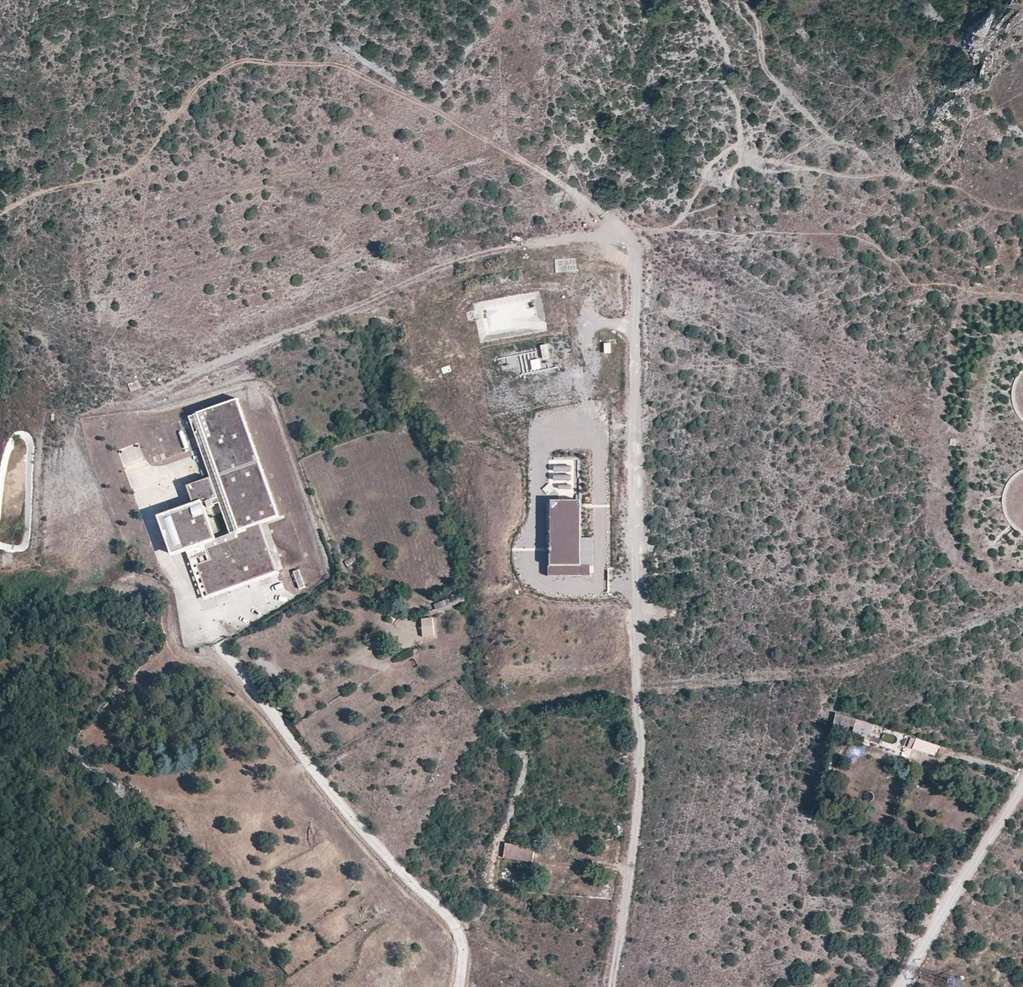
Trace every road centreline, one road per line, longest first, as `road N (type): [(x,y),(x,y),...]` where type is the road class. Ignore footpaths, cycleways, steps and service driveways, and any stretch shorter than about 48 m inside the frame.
road 1 (track): [(0,216),(54,188),(119,176),(197,85),(243,61),(338,69),(398,91),(631,241),(626,512),(641,744),(639,808),(609,986)]
road 2 (track): [(0,577),(74,568),(102,540),(66,437),(70,394),(168,379),(277,342),(482,251),(631,241)]
road 3 (track): [(1022,208),(992,209),(949,187),(886,175),(778,166),(740,144),(713,163),(670,231),(631,241)]
road 4 (track): [(1022,779),(896,986)]

